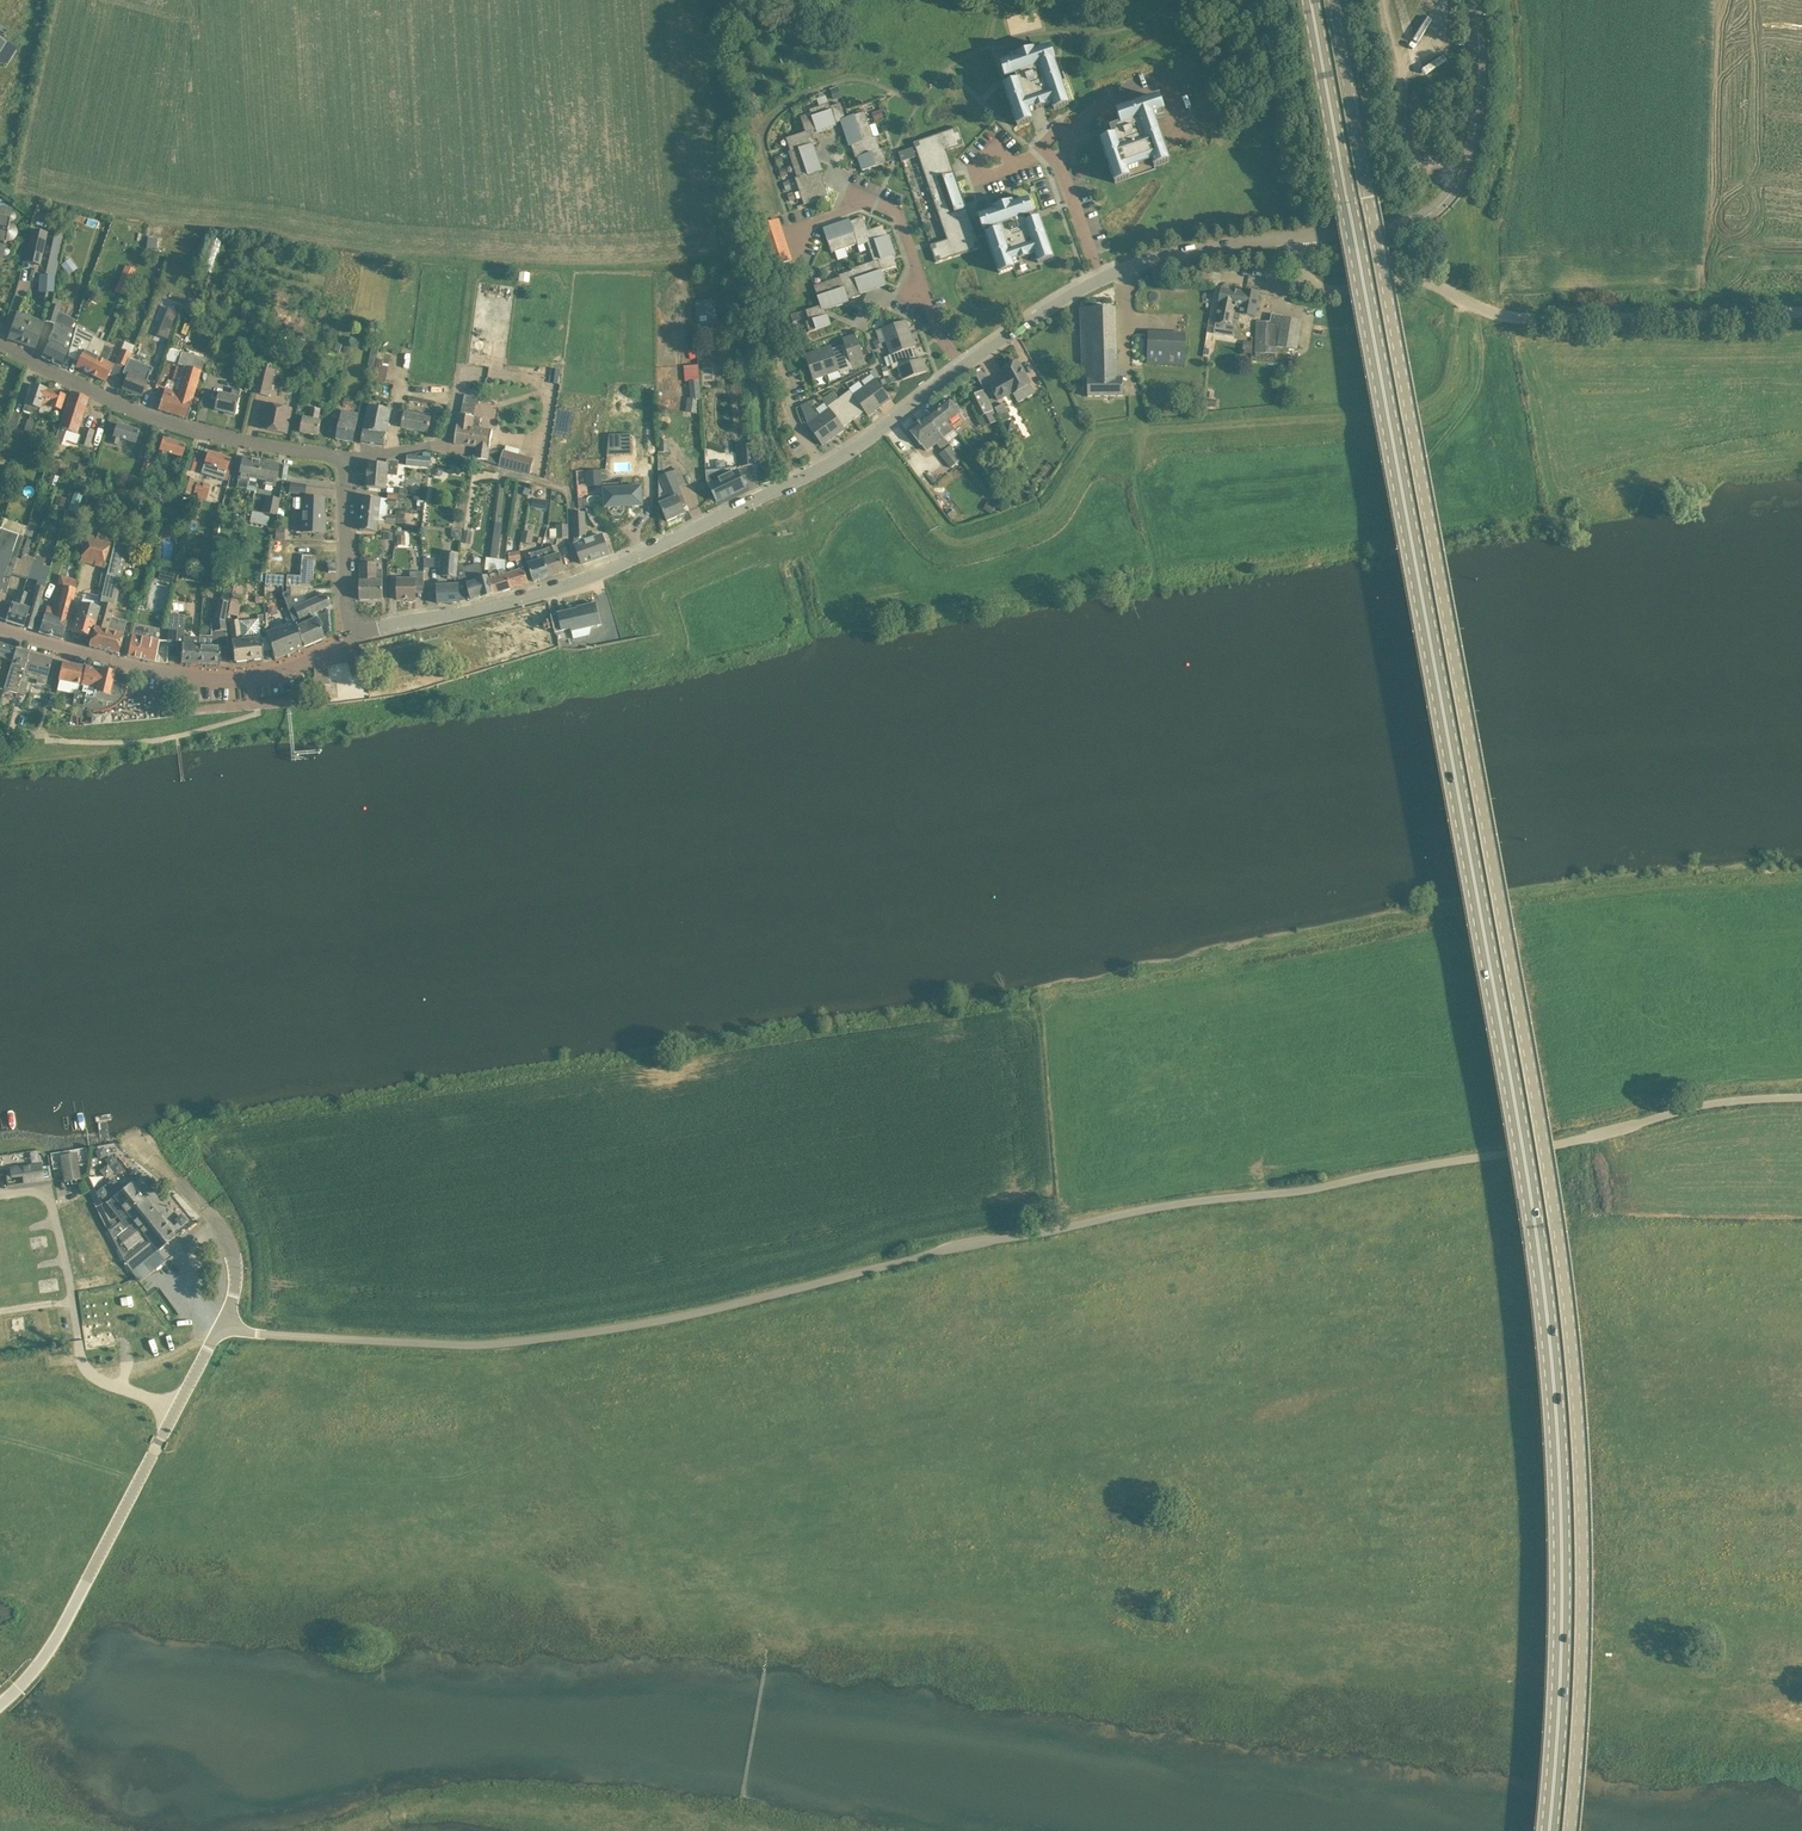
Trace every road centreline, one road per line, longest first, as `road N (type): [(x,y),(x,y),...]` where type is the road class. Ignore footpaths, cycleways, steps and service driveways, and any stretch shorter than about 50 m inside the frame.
road 1 (primary): [(1549,1830),(1561,1633),(1548,1311),(1310,0)]
road 2 (unclassified): [(1570,1830),(1582,1650),(1575,1363),(1546,1163),(1335,0)]
road 3 (unclassified): [(1801,1097),(1694,1107),(1566,1141),(1313,1189),(962,1244),(623,1327),(452,1345),(219,1331)]
road 4 (unclassified): [(964,366),(843,455),(572,585),(354,637)]
road 5 (track): [(1459,297),(1449,368),(1422,408),(1099,435),(1033,519),(956,544),(933,528)]
road 6 (unclassified): [(1801,311),(1536,318),(1403,279),(1321,290),(1304,268),(1301,237)]
road 7 (unclassified): [(0,1703),(57,1638),(219,1331)]
road 8 (unclassified): [(354,637),(280,670),(216,679),(88,657),(0,631)]
road 9 (residential): [(342,463),(102,397),(0,343)]
road 10 (unclassified): [(1301,237),(1409,223),(1429,215),(1464,180),(1482,101),(1474,0)]
road 11 (residential): [(1101,279),(1058,158),(1100,109),(1167,88),(1179,126),(1168,130)]
road 12 (track): [(414,258),(581,268),(722,259)]
road 13 (residential): [(964,366),(938,335),(899,211),(867,200),(794,232)]
road 14 (track): [(1464,180),(1433,166),(1408,135),(1383,0)]
road 15 (unclassified): [(1101,279),(1150,258),(1301,237)]
road 16 (residential): [(342,463),(447,437),(461,363)]
road 17 (residential): [(354,637),(345,612),(342,463)]
road 18 (unclassified): [(964,366),(1101,279)]

